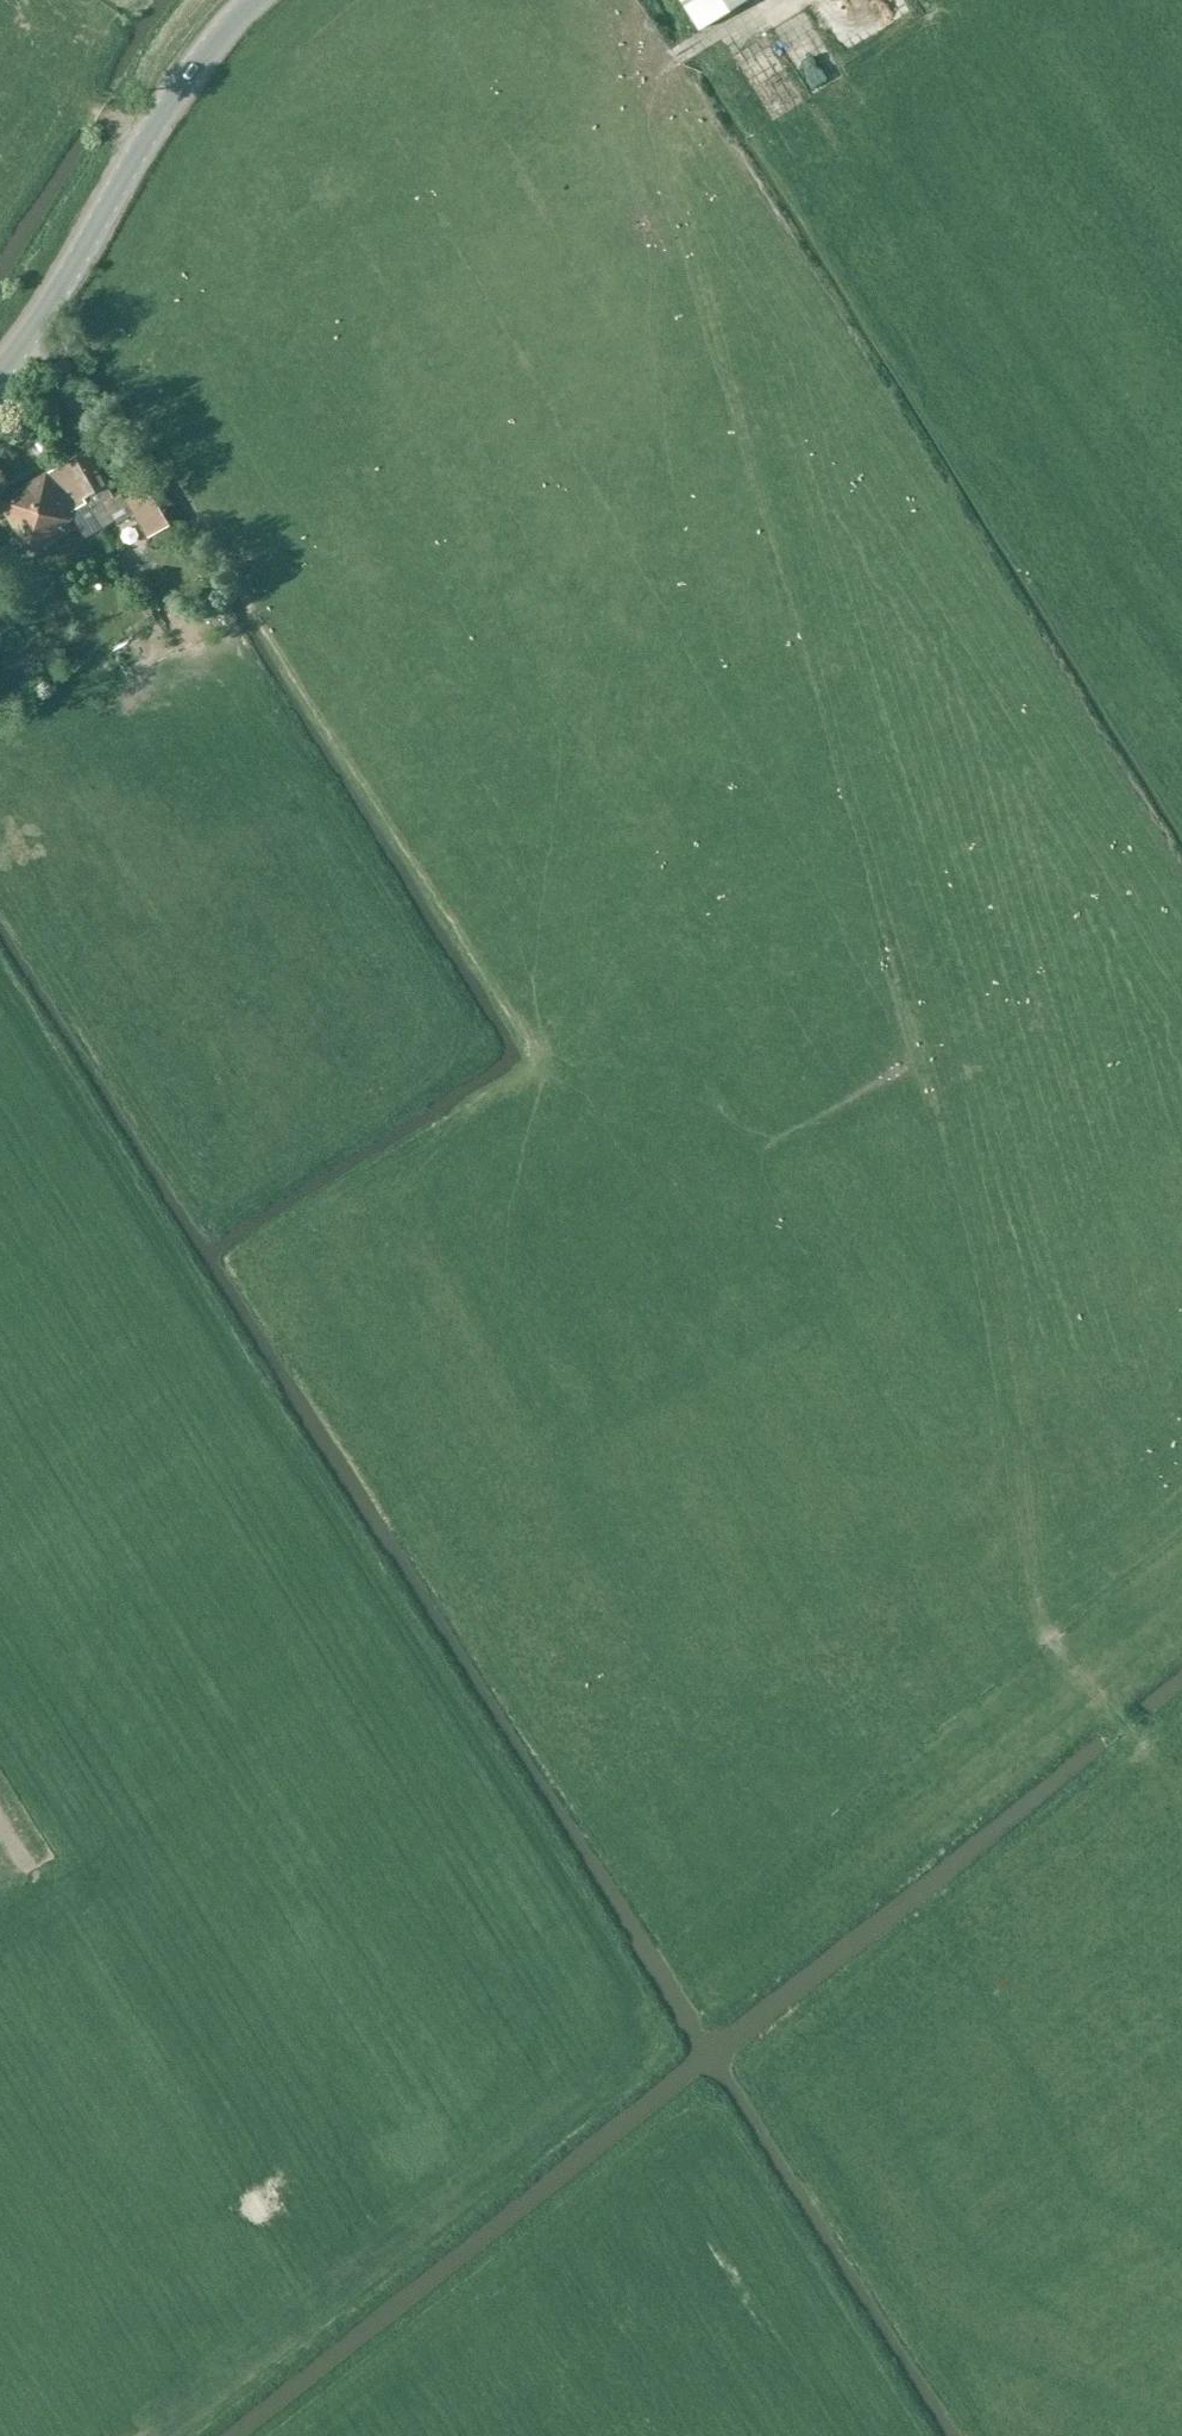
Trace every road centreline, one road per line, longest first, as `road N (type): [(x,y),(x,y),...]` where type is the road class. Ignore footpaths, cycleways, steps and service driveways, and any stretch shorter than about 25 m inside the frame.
road 1 (unclassified): [(0,377),(191,71),(245,0)]

